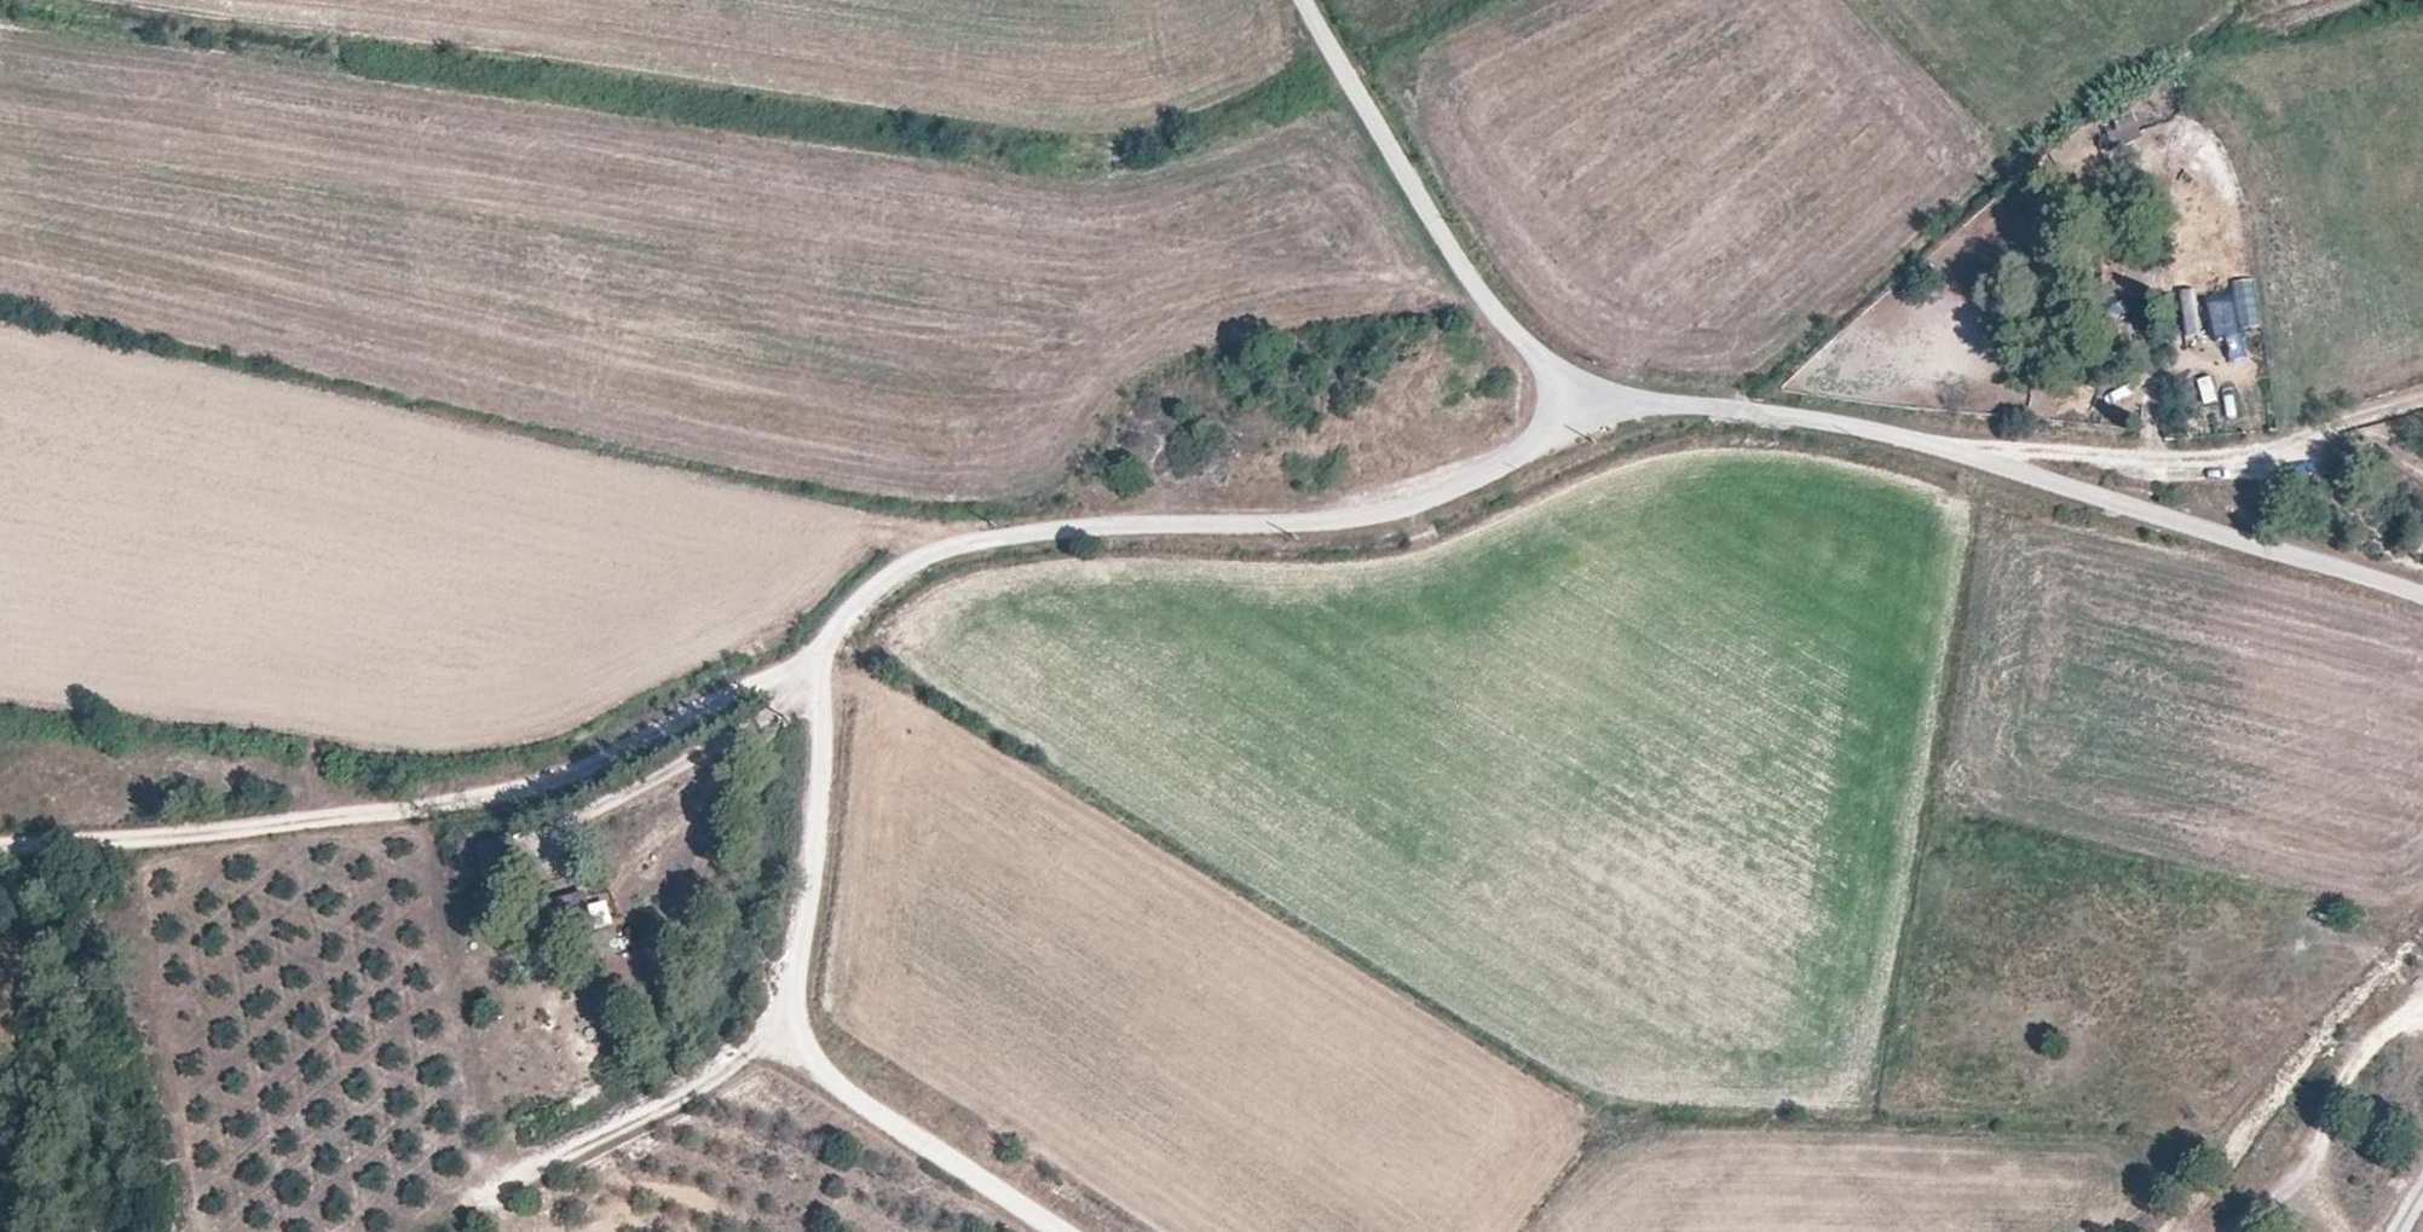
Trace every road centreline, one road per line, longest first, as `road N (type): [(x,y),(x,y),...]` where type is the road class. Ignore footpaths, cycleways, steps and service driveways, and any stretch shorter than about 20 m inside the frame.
road 1 (unclassified): [(1300,0),(1455,263),(1562,382),(1616,402),(1879,435),(2422,601)]
road 2 (track): [(0,844),(128,841),(527,791),(825,650)]
road 3 (track): [(1946,452),(2211,462),(2422,400)]
road 4 (track): [(798,1019),(733,1067),(529,1173)]
road 5 (track): [(2242,1231),(2349,1065),(2422,1010)]

